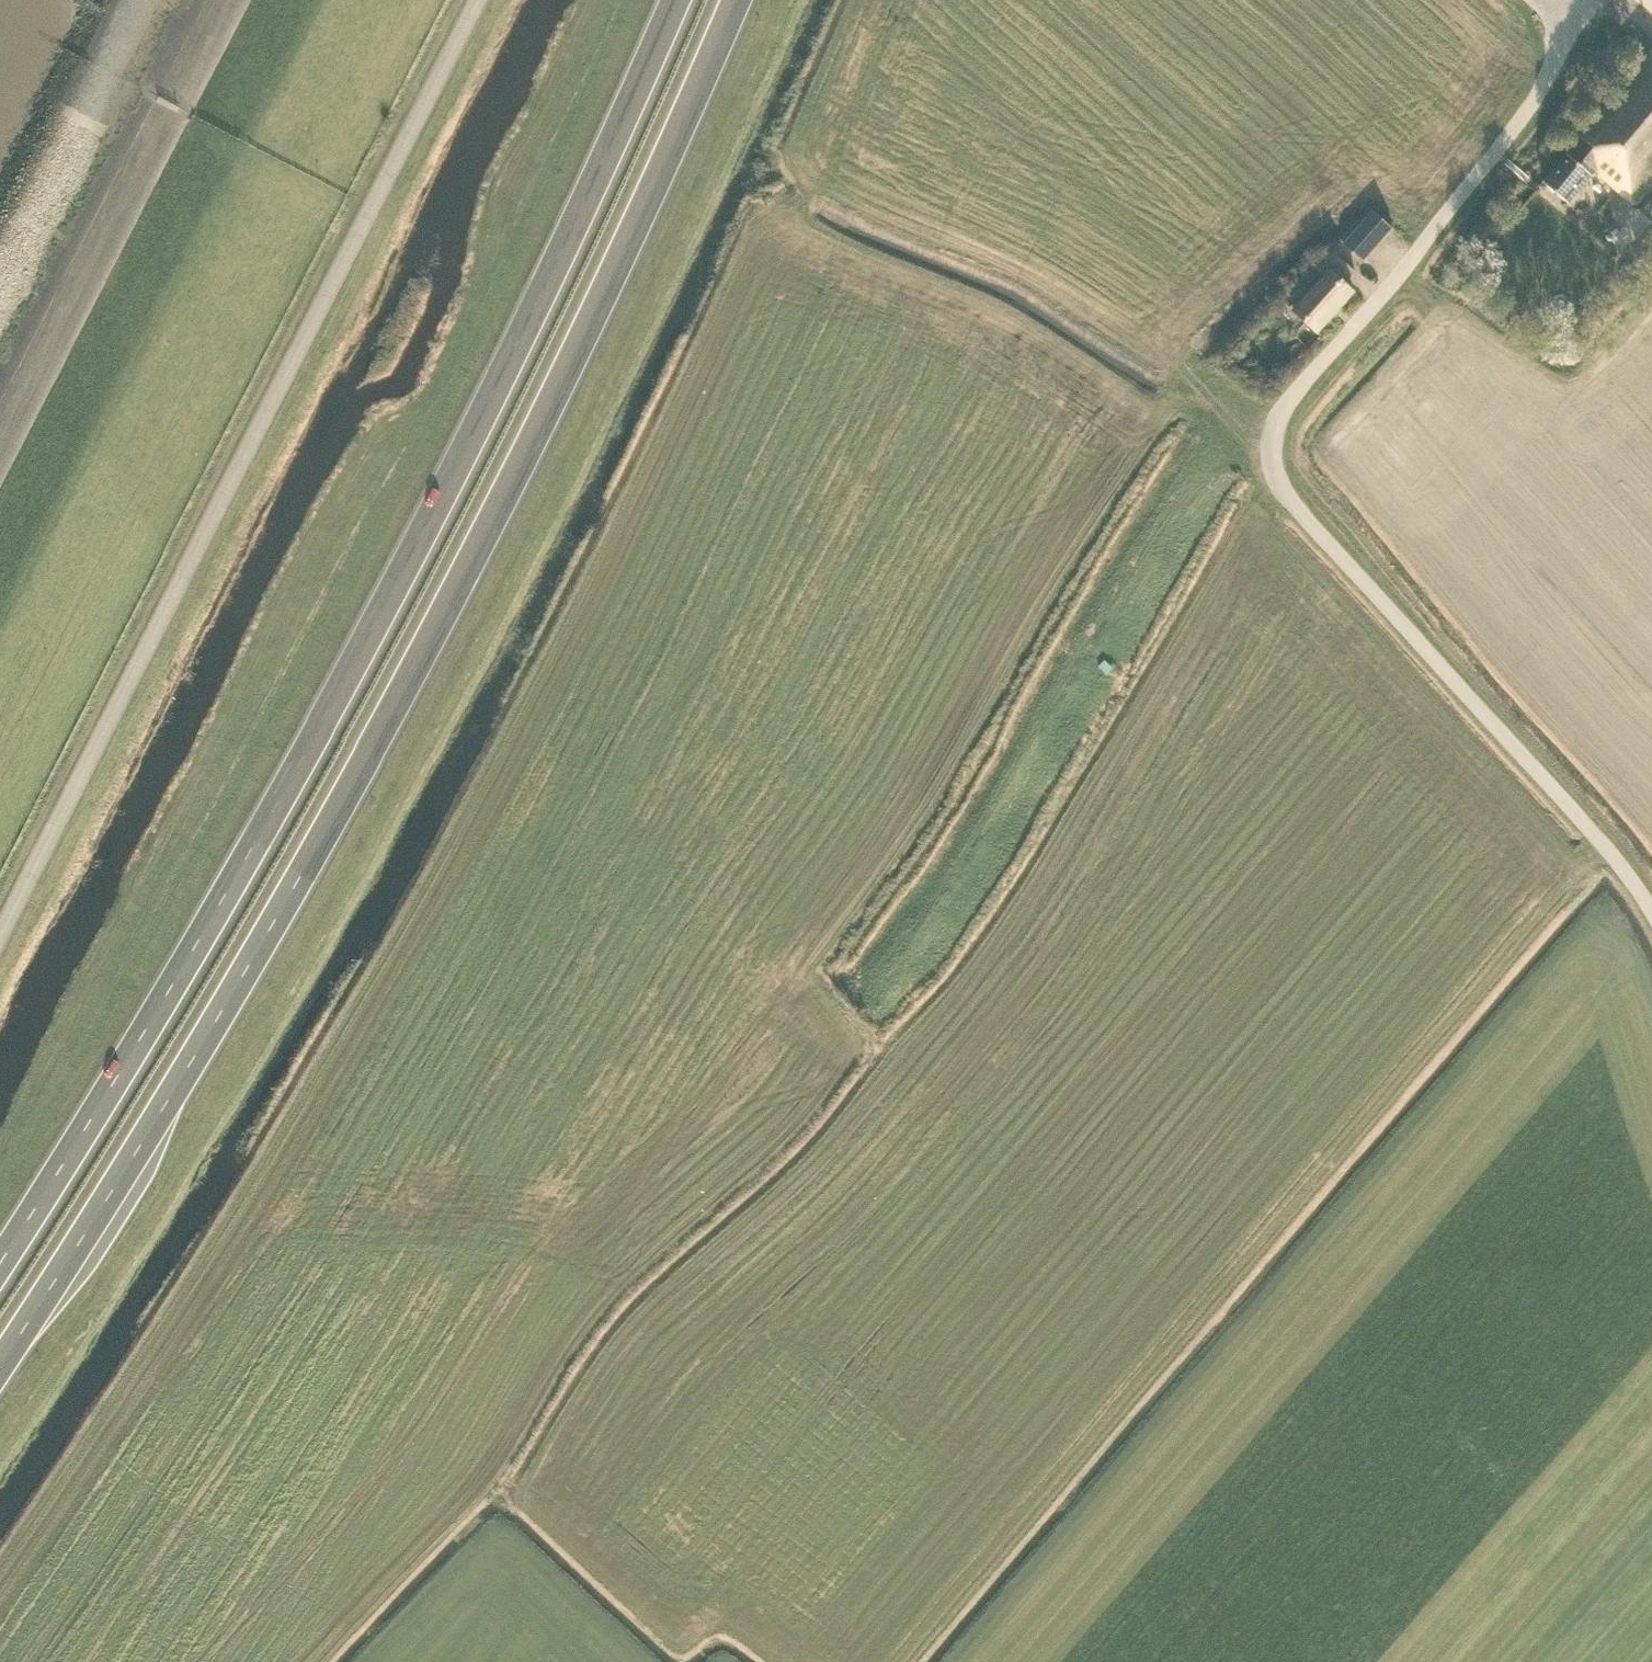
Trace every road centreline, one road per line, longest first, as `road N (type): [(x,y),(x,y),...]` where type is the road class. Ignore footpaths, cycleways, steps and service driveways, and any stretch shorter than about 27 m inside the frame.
road 1 (trunk): [(0,1368),(178,1094),(468,580),(740,0)]
road 2 (trunk): [(679,0),(547,290),(278,804),(0,1251)]
road 3 (unclassified): [(1651,913),(1281,491),(1271,450),(1289,401),(1533,107),(1577,11)]
road 4 (unclassified): [(0,939),(480,0)]

